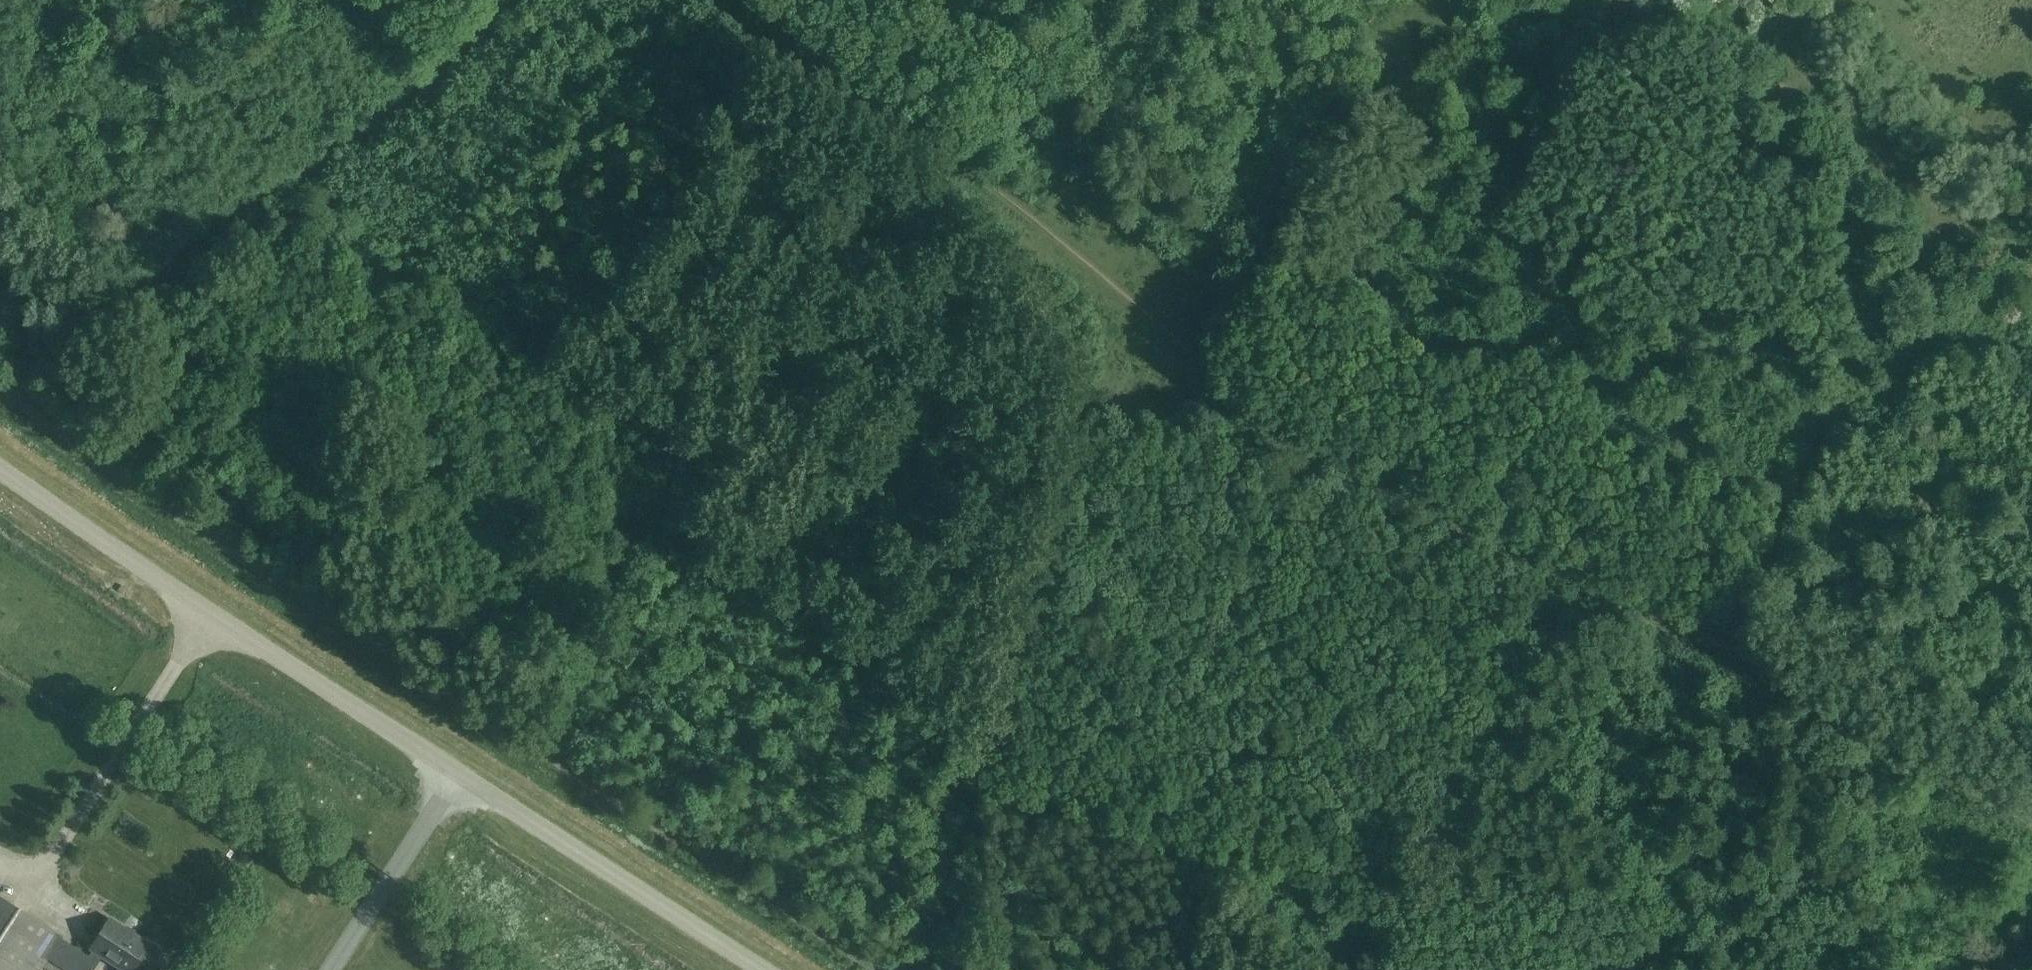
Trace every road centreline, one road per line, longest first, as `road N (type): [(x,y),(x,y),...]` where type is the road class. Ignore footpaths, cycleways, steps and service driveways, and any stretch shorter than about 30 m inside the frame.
road 1 (tertiary): [(759,969),(0,467)]

